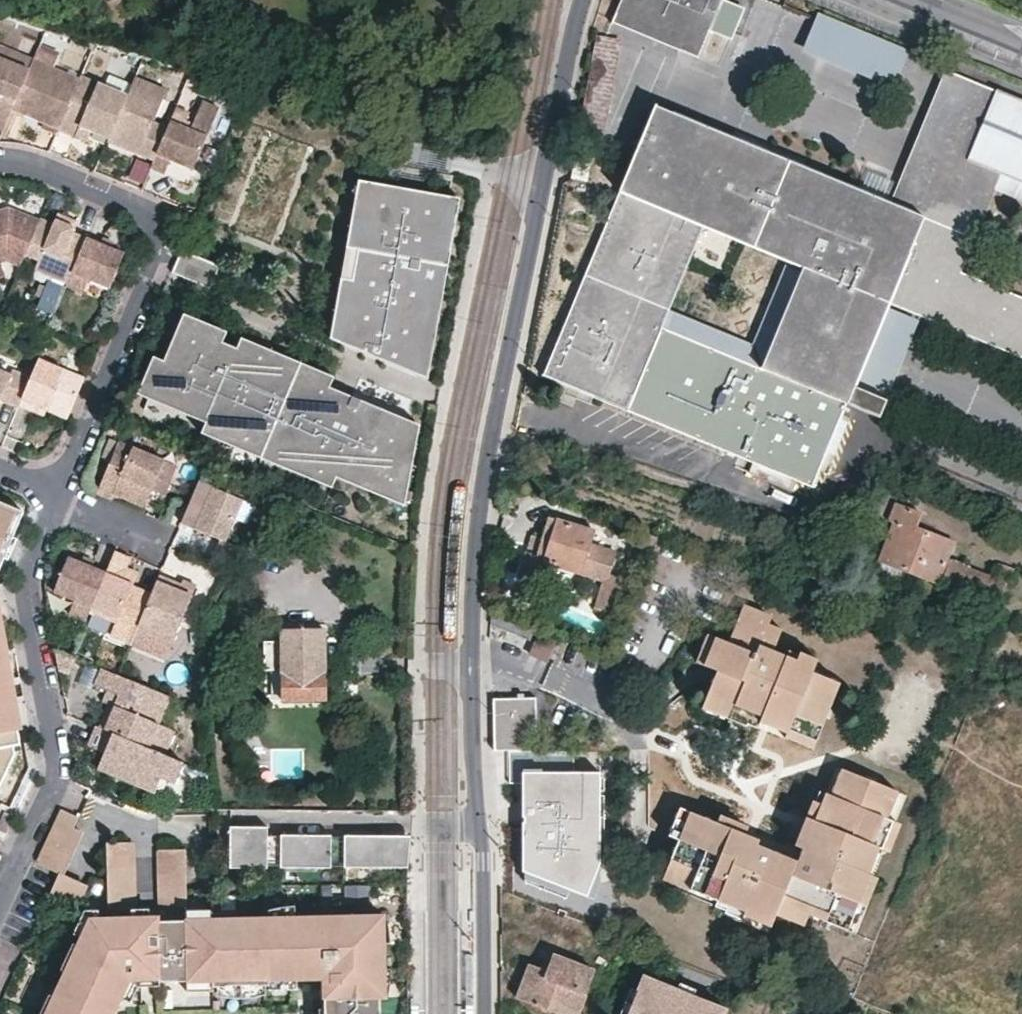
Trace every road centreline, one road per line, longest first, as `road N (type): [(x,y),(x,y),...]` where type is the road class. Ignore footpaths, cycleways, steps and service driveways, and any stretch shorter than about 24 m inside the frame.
road 1 (residential): [(583,0),(481,502),(472,734),(483,1013)]
road 2 (residential): [(54,495),(164,231),(156,217),(39,162),(0,159)]
road 3 (residential): [(0,893),(53,775),(23,586),(54,495)]

